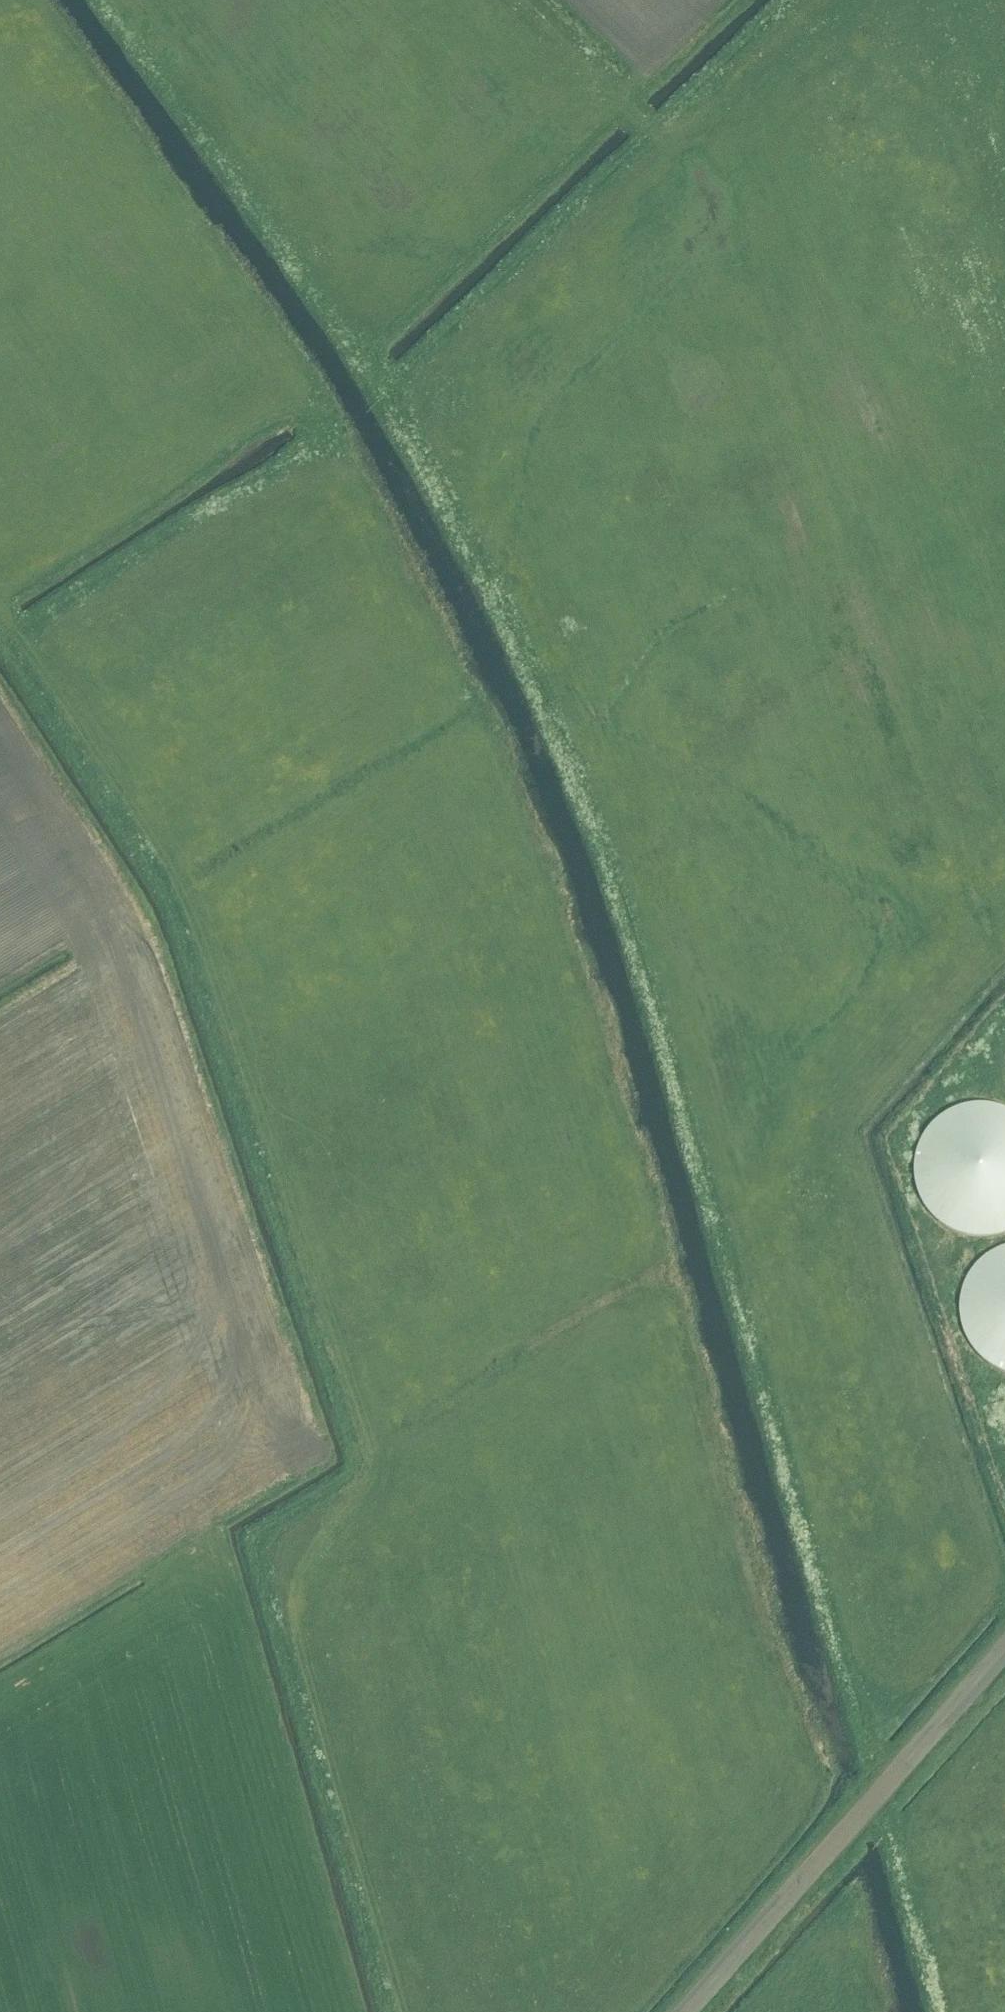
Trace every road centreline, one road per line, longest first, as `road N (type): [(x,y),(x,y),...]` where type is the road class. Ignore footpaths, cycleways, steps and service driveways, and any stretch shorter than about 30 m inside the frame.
road 1 (tertiary): [(688,2011),(1004,1651)]
road 2 (track): [(938,2011),(879,1794)]

